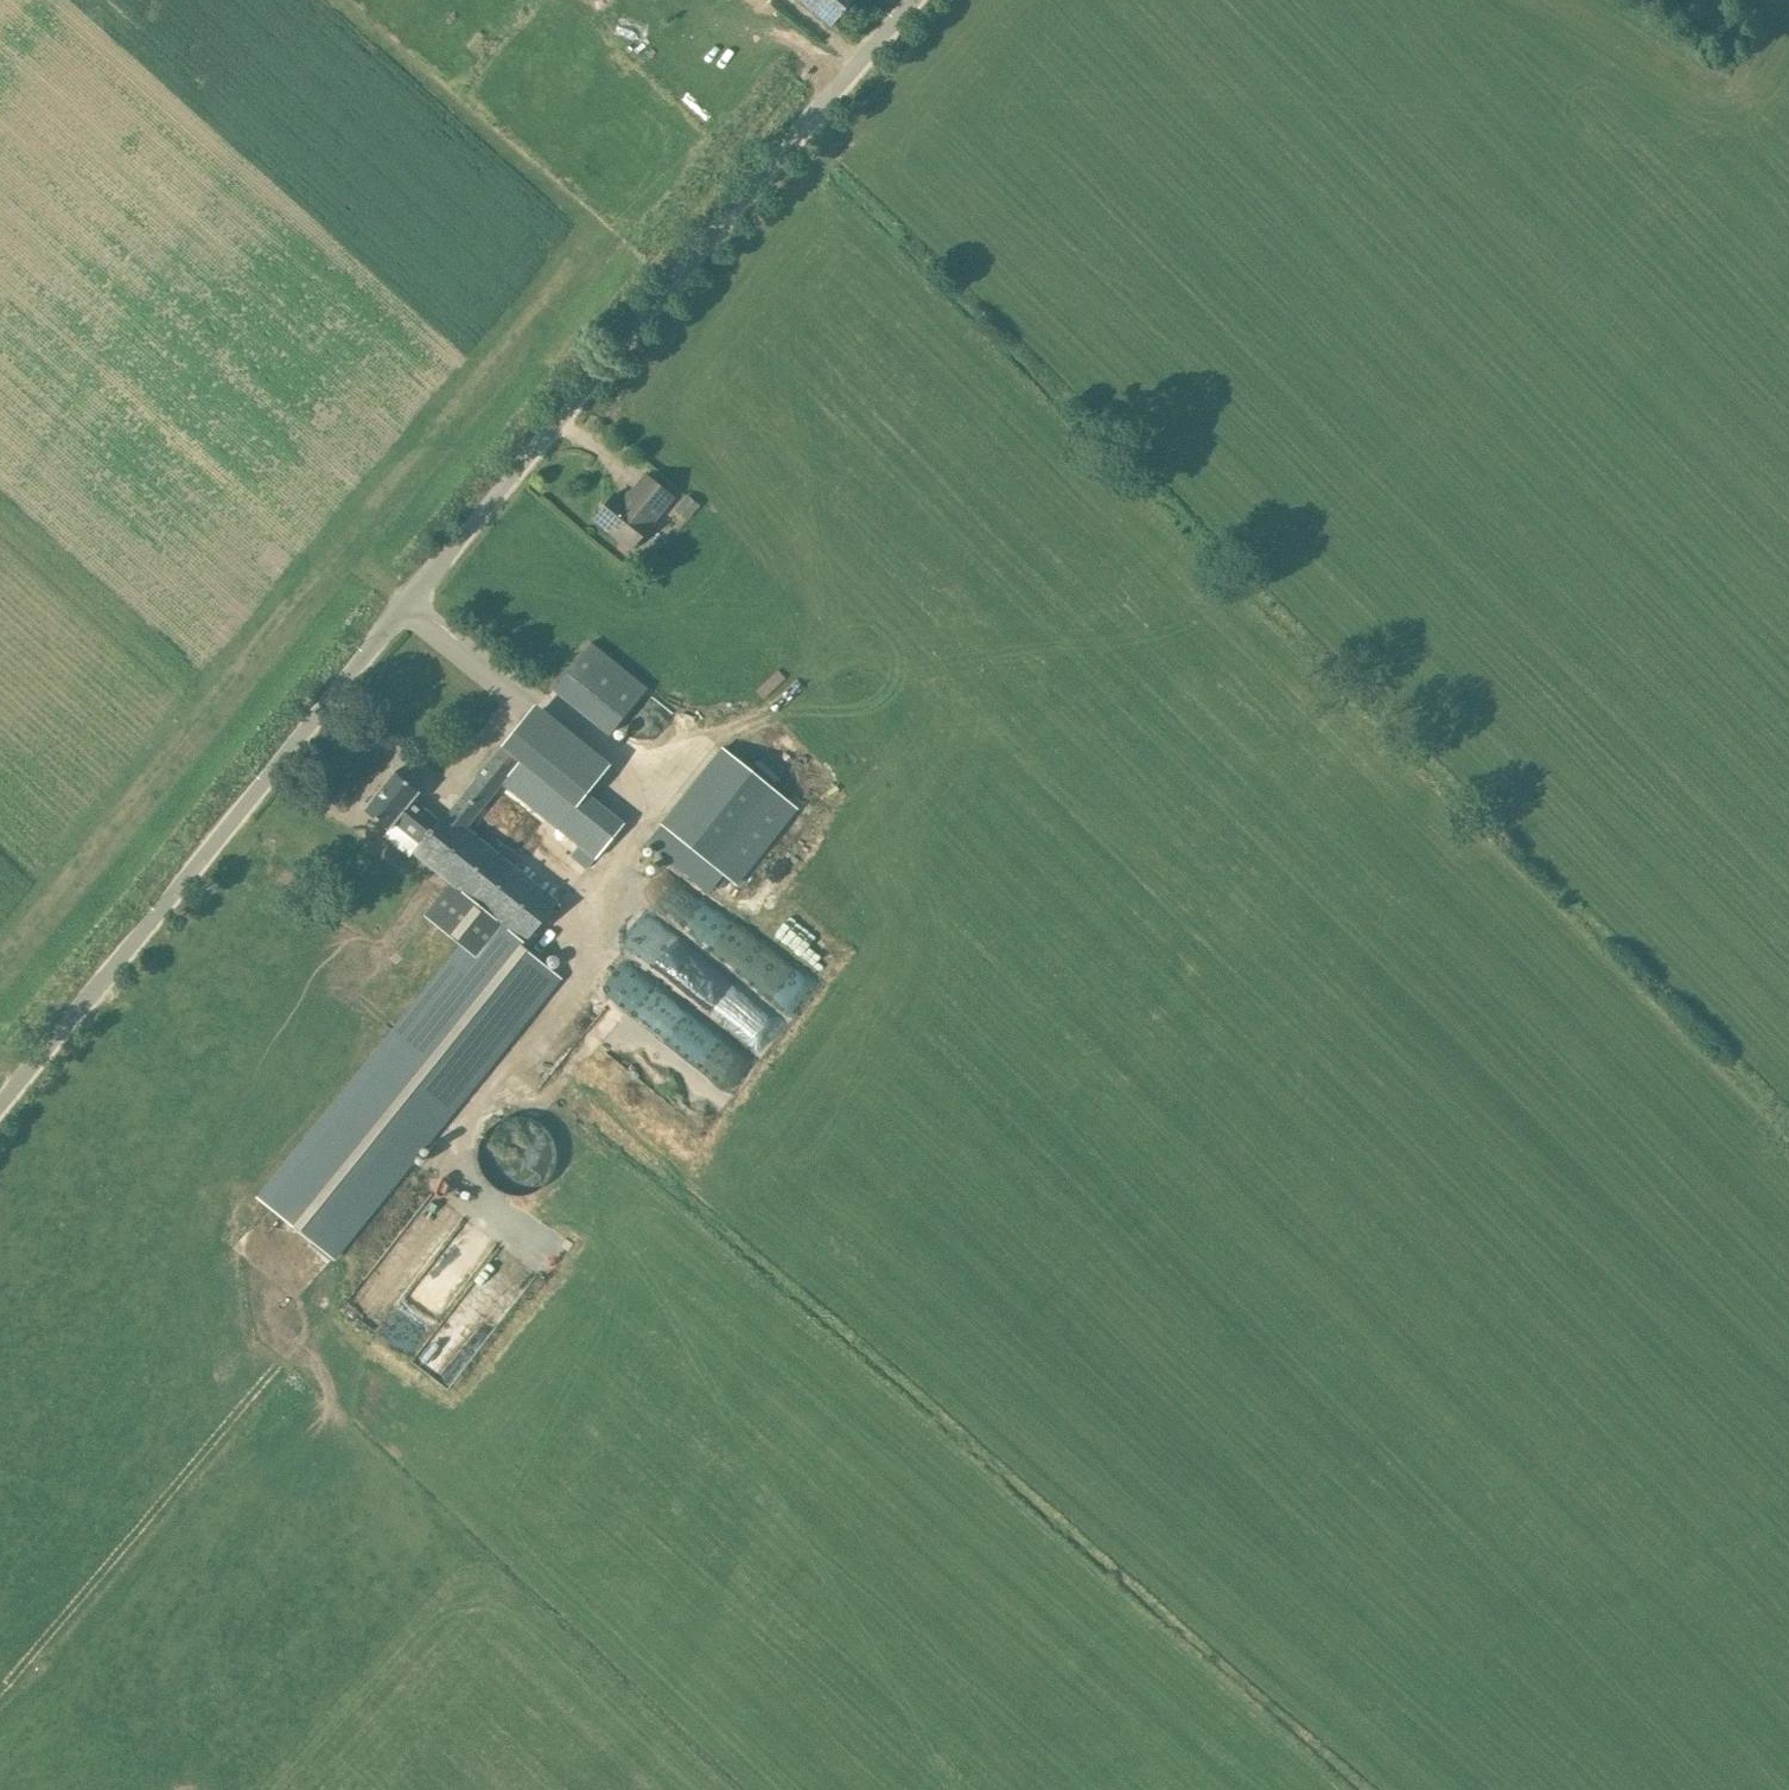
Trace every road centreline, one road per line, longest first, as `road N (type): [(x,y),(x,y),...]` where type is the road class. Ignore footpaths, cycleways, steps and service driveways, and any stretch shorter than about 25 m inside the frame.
road 1 (unclassified): [(0,1099),(915,0)]

